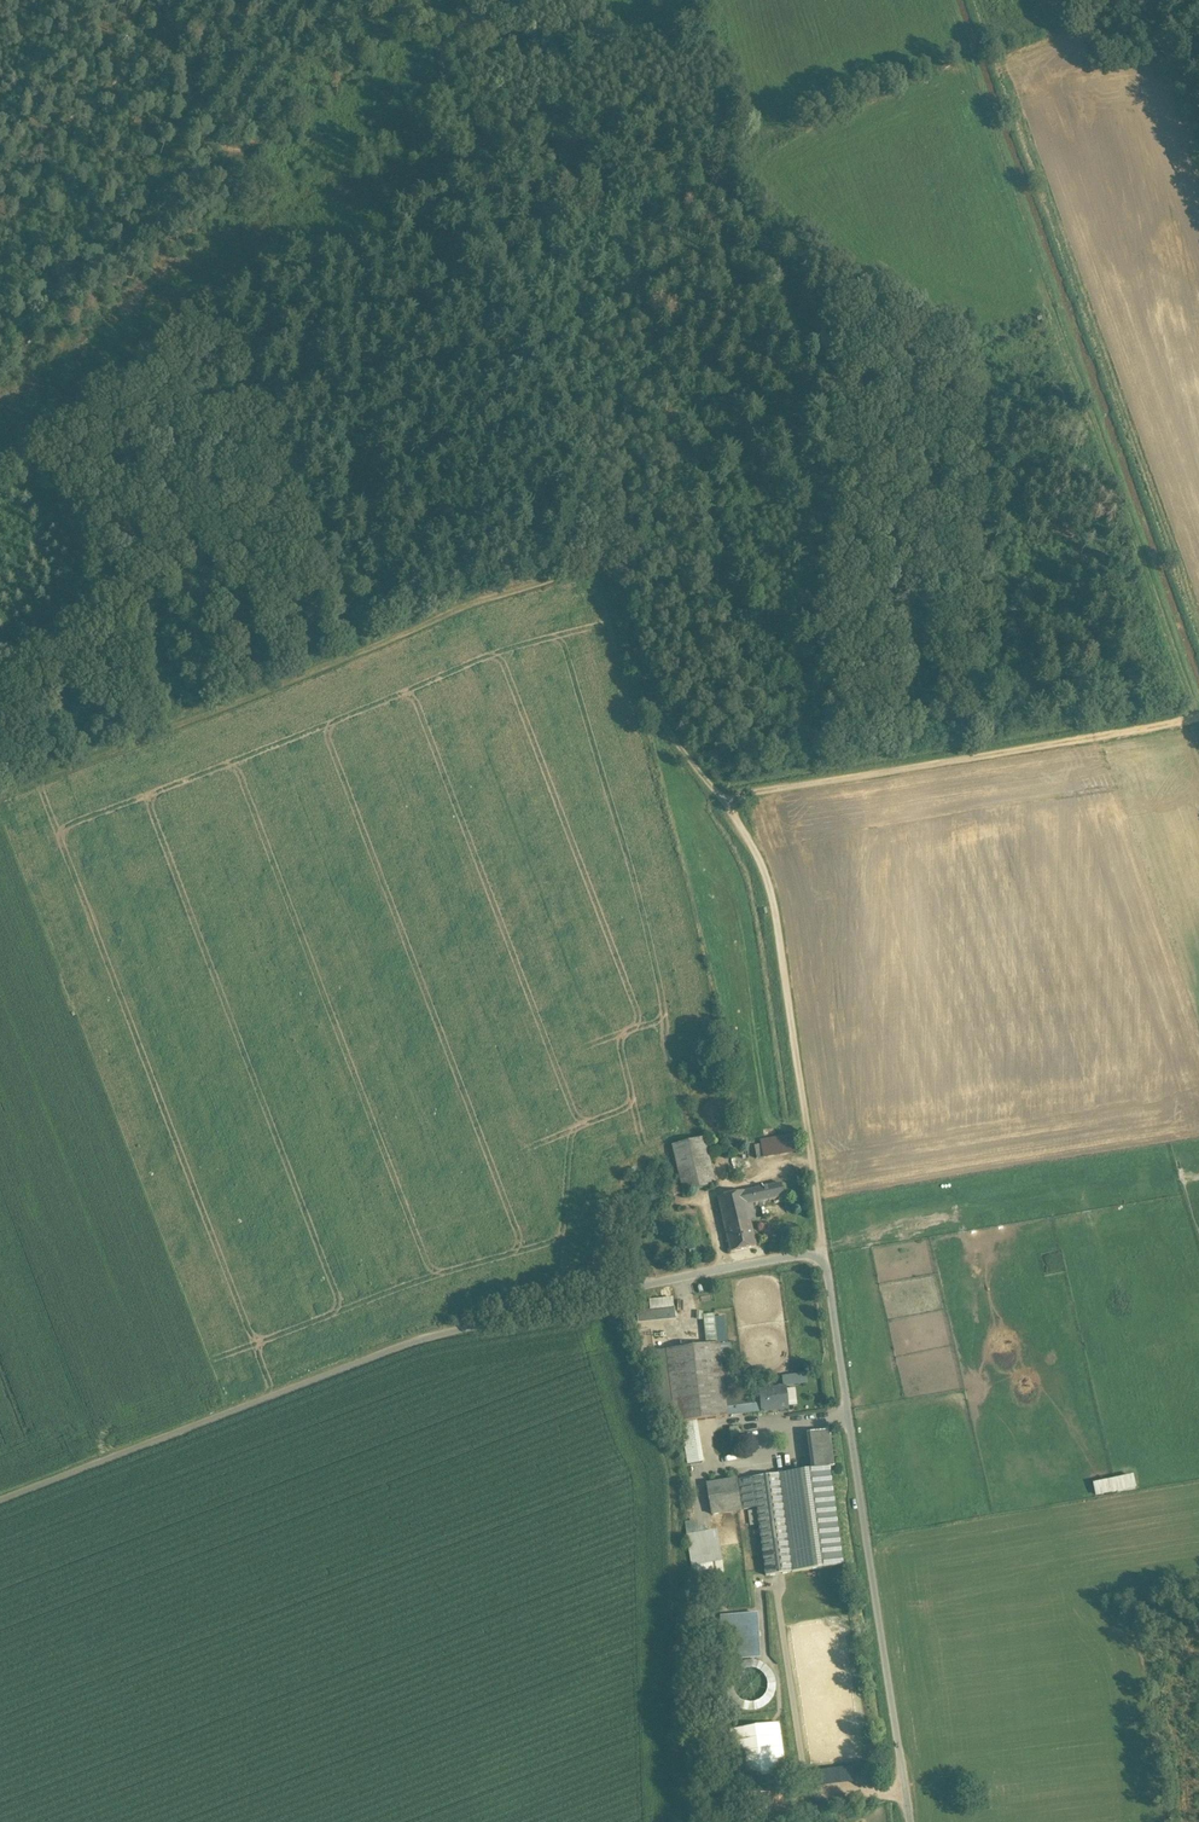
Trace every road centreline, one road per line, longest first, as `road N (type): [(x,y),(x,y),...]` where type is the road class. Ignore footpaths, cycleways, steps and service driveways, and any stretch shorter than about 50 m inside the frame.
road 1 (track): [(0,1501),(422,1339),(824,1250)]
road 2 (track): [(824,1250),(769,885),(747,836),(659,722),(608,561)]
road 3 (track): [(157,0),(217,122),(247,153),(423,624)]
road 4 (track): [(608,561),(473,605),(0,795)]
road 5 (track): [(608,561),(604,515),(477,194),(426,0)]
road 6 (track): [(824,1250),(855,1411),(909,1821)]
road 7 (track): [(721,800),(1188,720)]
road 8 (track): [(175,38),(0,178)]
road 9 (track): [(178,726),(95,595)]

